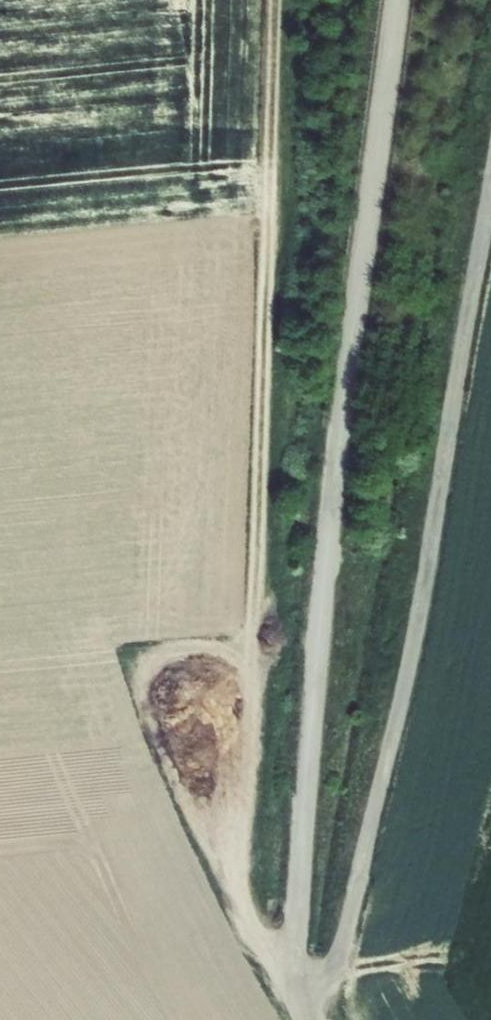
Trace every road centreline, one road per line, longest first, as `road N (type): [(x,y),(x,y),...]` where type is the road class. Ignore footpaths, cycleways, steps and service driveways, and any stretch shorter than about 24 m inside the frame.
road 1 (unclassified): [(308,1019),(292,959),(325,565),(396,0)]
road 2 (track): [(298,988),(314,986),(339,955),(407,678),(490,191)]

